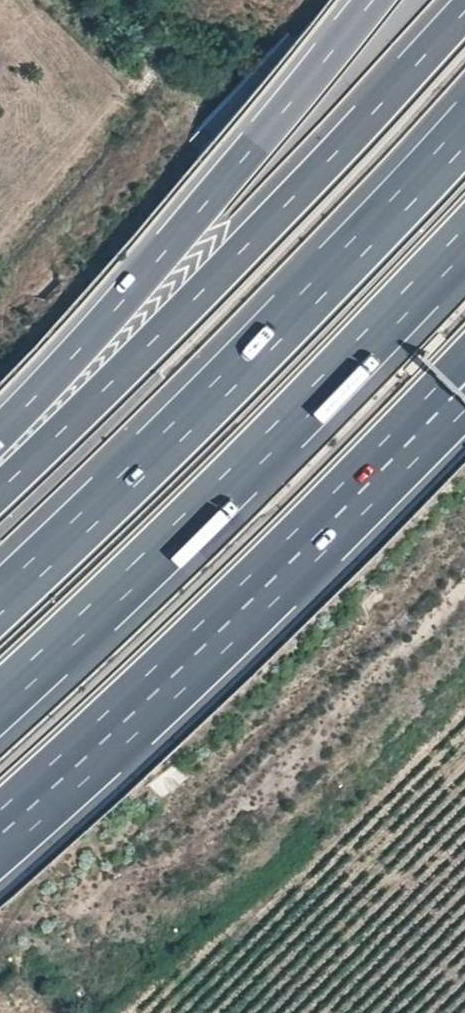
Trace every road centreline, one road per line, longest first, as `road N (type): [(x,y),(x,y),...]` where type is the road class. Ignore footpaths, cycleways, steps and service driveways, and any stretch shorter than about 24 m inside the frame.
road 1 (motorway): [(464,12),(268,223),(0,488)]
road 2 (motorway): [(464,133),(240,369),(0,601)]
road 3 (motorway): [(0,700),(231,481),(464,240)]
road 4 (motorway): [(0,836),(451,400)]
road 5 (motorway): [(372,0),(157,259),(0,432)]

